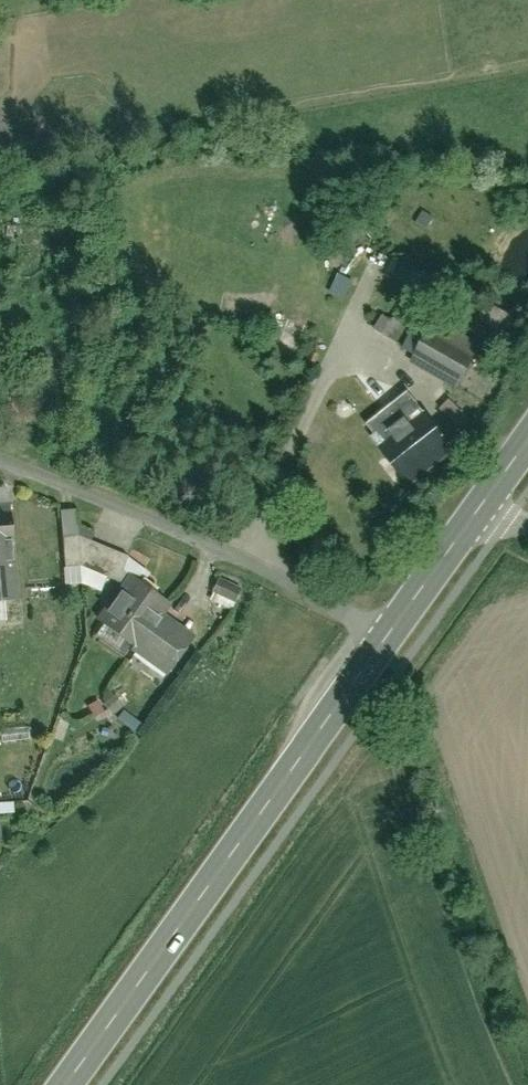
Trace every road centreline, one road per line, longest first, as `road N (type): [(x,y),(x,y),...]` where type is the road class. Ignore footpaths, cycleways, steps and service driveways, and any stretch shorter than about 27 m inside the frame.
road 1 (tertiary): [(388,637),(67,1084)]
road 2 (residential): [(388,637),(209,543),(0,457)]
road 3 (tertiary): [(481,509),(388,637)]

